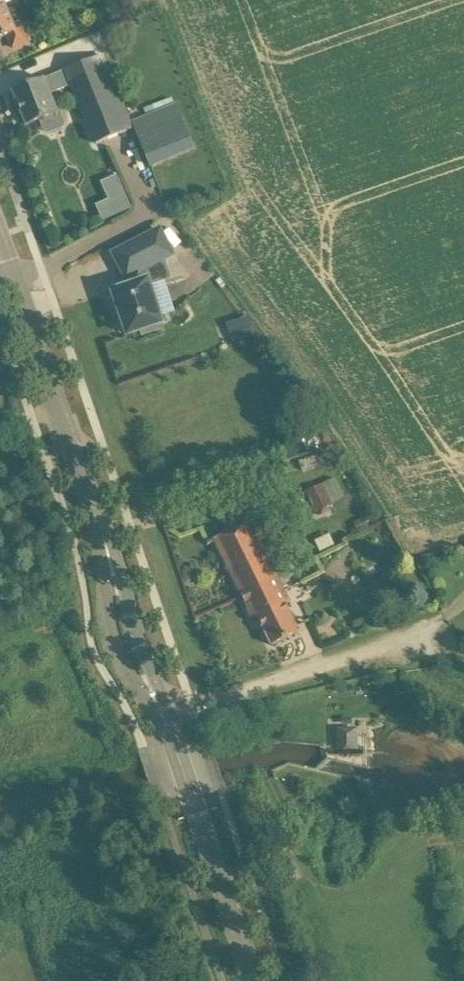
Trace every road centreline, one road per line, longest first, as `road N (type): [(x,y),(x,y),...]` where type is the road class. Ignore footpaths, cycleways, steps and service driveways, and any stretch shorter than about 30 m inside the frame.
road 1 (secondary): [(105,532),(0,241)]
road 2 (secondary): [(252,980),(161,716)]
road 3 (residential): [(425,642),(351,652),(161,716)]
road 4 (secondary): [(105,532),(111,624),(136,689),(161,716)]
road 5 (secondary): [(161,716),(105,532)]

